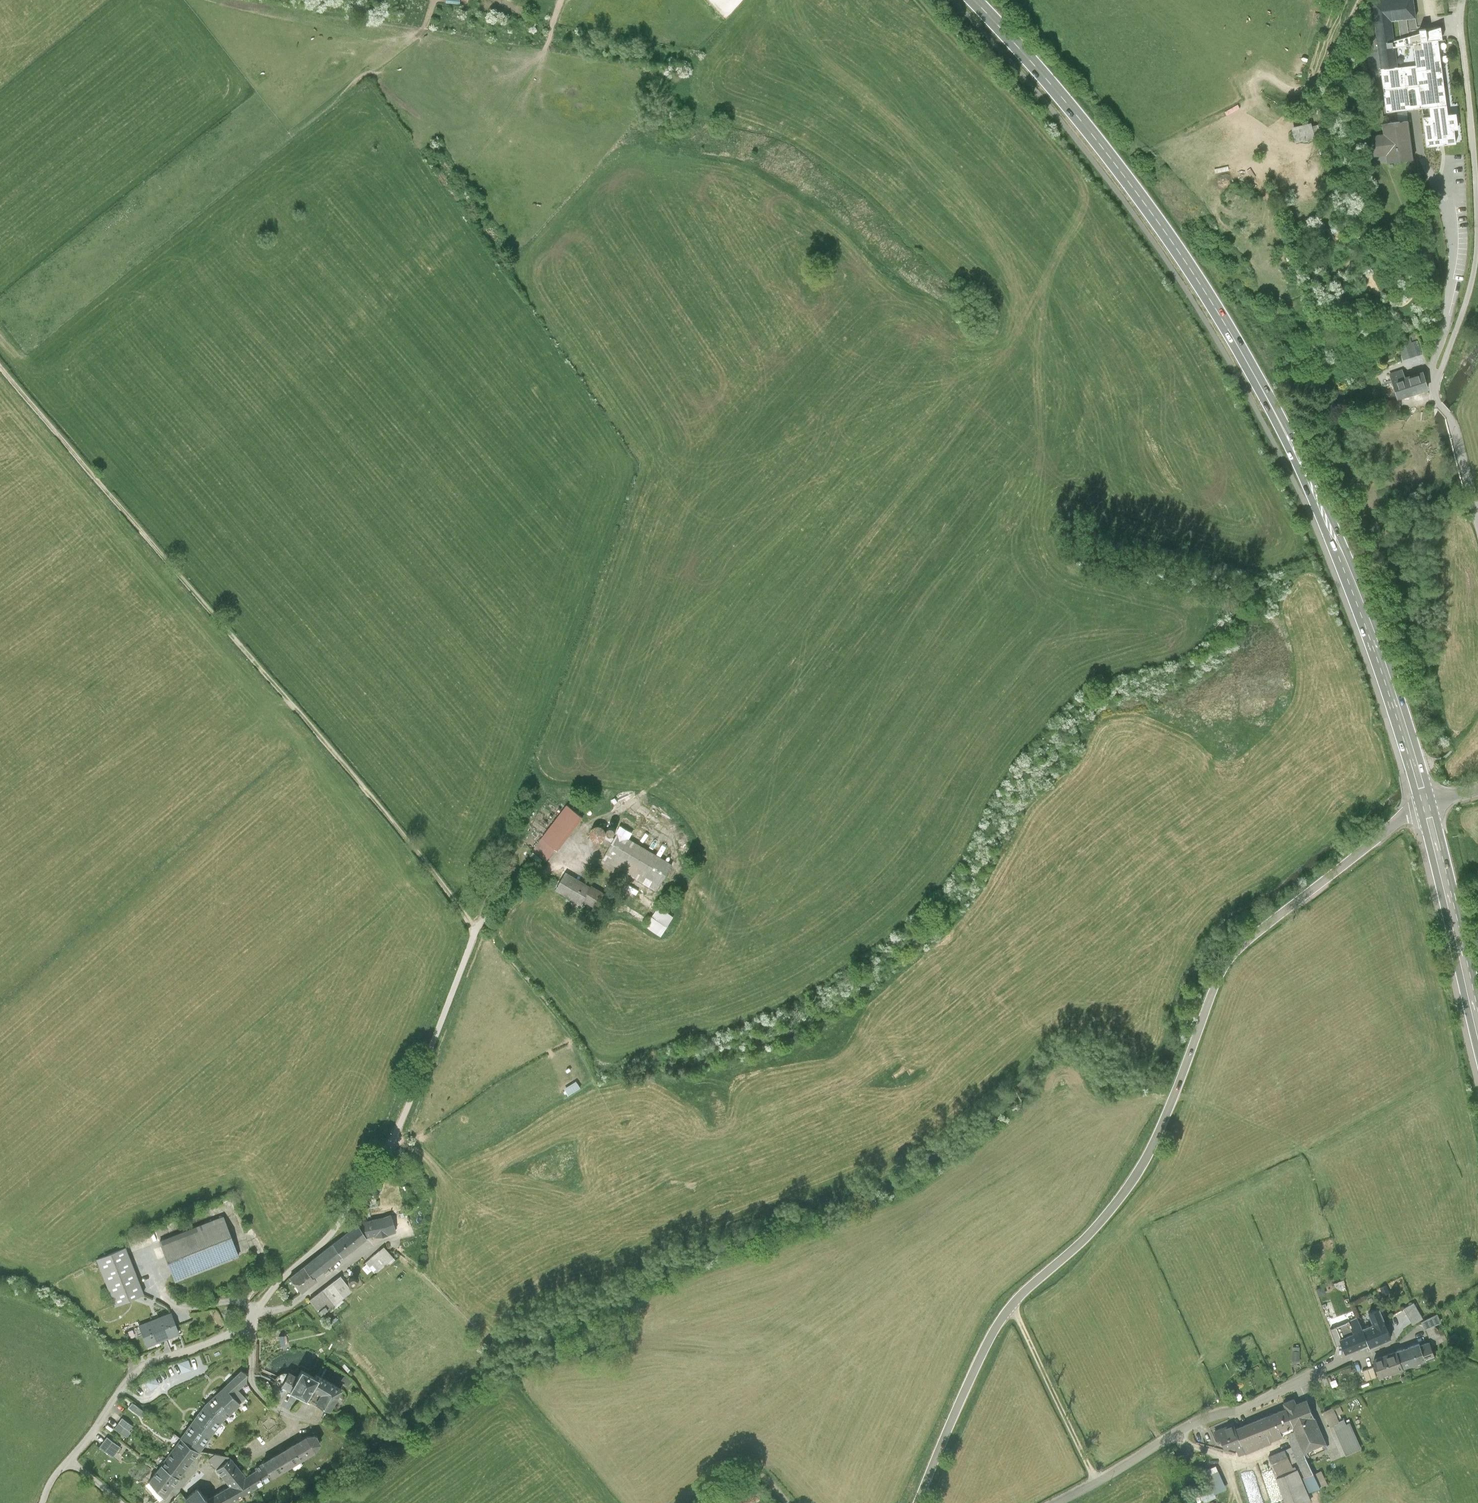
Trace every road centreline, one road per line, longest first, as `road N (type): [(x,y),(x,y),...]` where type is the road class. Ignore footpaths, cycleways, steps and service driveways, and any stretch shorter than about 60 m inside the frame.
road 1 (unclassified): [(1477,518),(1456,430),(1436,400),(1477,250),(1463,0)]

